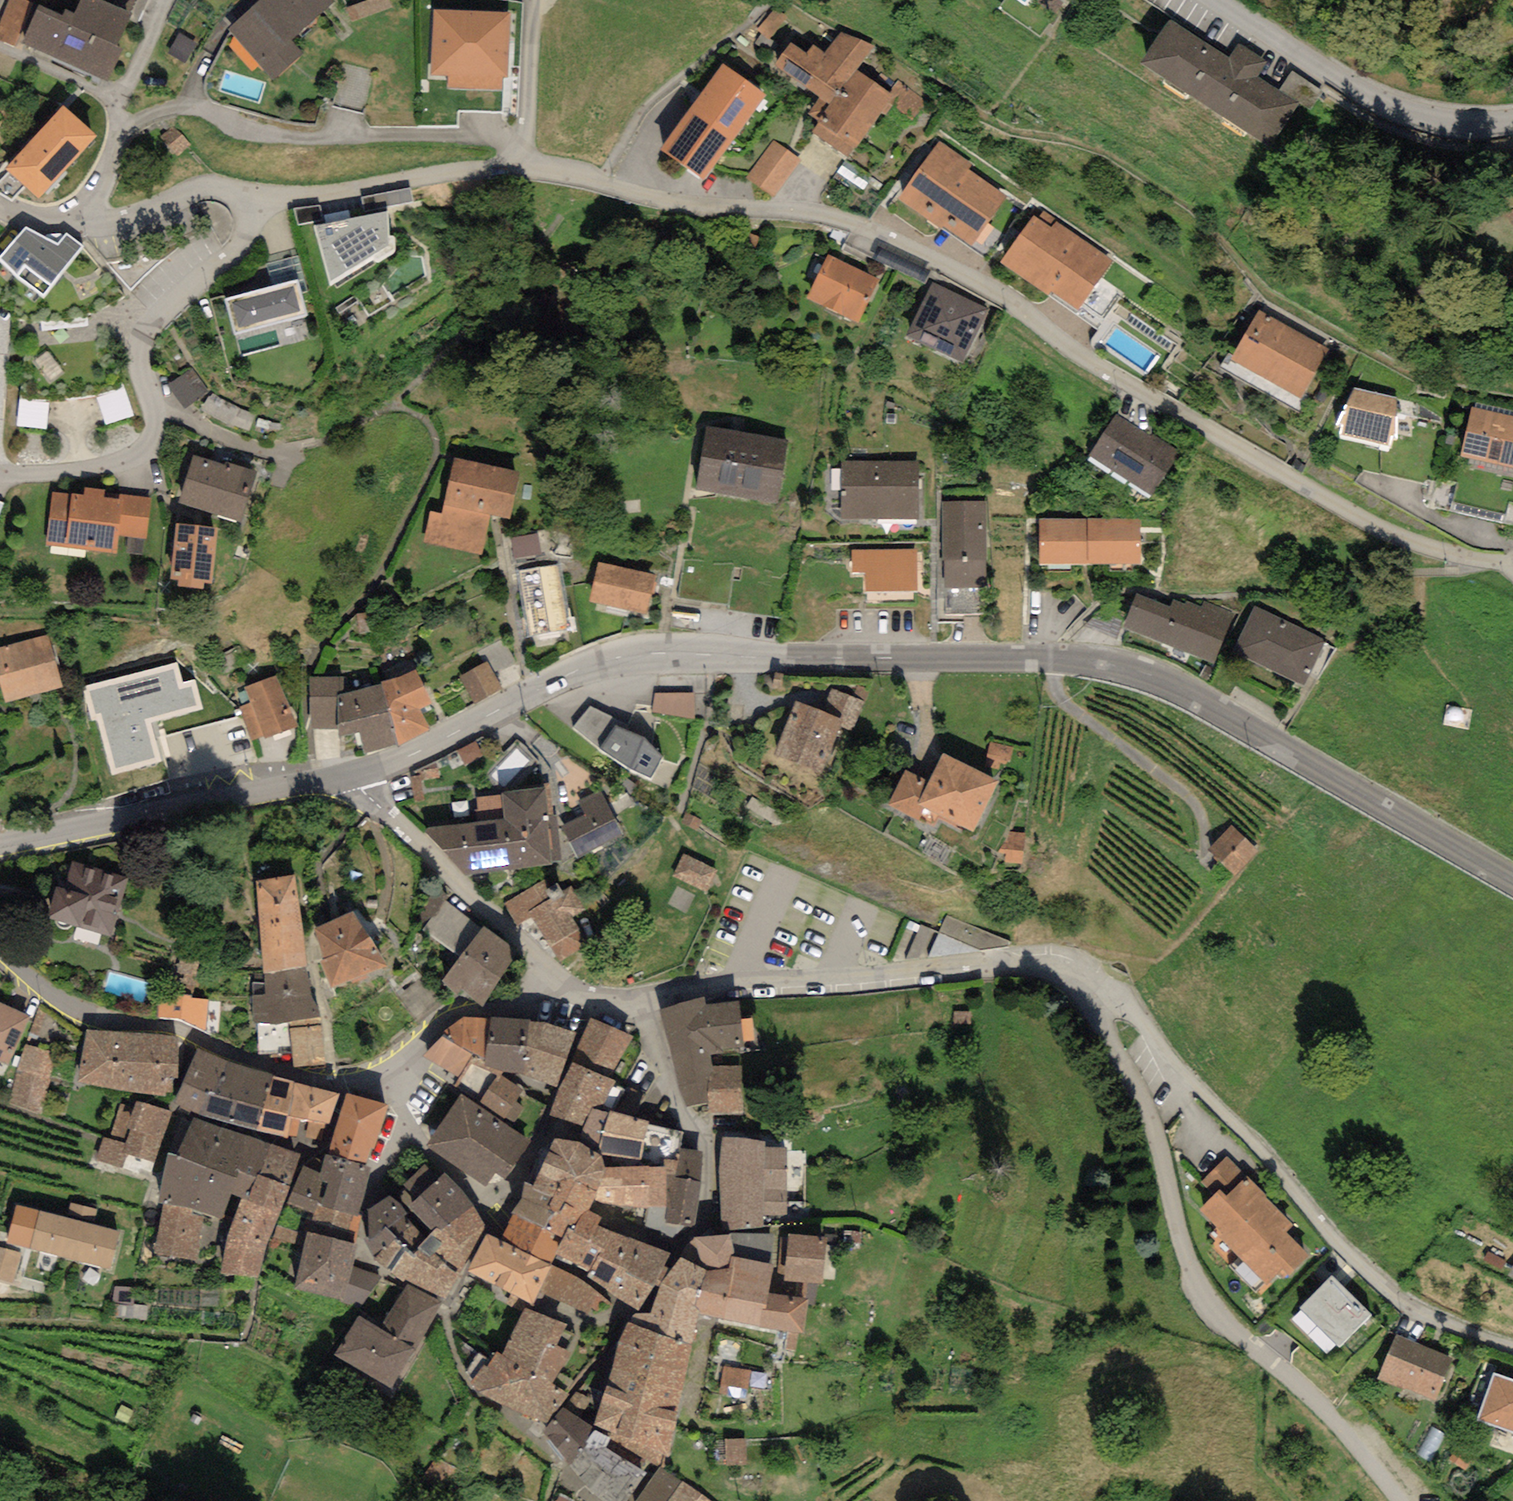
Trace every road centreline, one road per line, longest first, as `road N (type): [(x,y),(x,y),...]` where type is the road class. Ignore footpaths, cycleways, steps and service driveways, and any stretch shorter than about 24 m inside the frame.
road 1 (residential): [(239,228),(302,201),(436,172),(523,166),(663,199),(815,212),(956,269),(1155,404),(1347,511),(1449,555),(1512,565)]
road 2 (tertiary): [(1512,881),(1181,688),(1072,659),(622,656),(356,775)]
road 3 (unclassified): [(1090,991),(1096,1023),(1153,1121),(1189,1279),(1209,1319),(1303,1391),(1401,1500)]
road 4 (residential): [(547,969),(516,1001),(452,1017),(384,1073),(340,1086),(244,1059),(192,1032),(89,1013),(0,950)]
road 5 (residential): [(1512,1349),(1411,1309),(1369,1275),(1139,1018),(1090,991)]
road 6 (residential): [(1090,991),(1059,974),(997,964),(742,981),(627,1003),(588,996),(547,969)]
road 7 (residential): [(239,228),(208,274),(144,318),(133,362),(157,412),(144,449),(113,469),(64,483),(0,483)]
road 8 (tertiary): [(356,775),(185,801),(0,848)]
road 9 (tertiary): [(1190,0),(1280,60),(1403,126),(1474,139),(1512,128)]
road 10 (residential): [(547,969),(356,775)]
road 11 (residential): [(0,214),(74,226),(167,204),(226,206),(239,228)]

